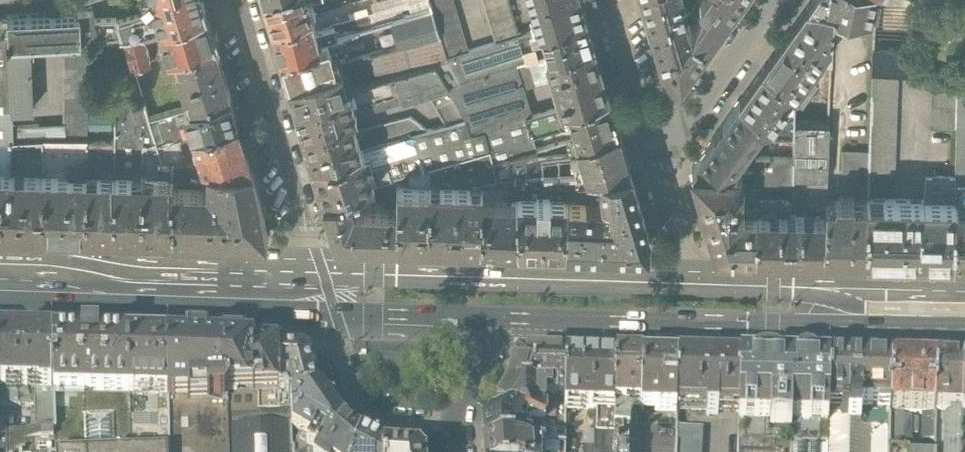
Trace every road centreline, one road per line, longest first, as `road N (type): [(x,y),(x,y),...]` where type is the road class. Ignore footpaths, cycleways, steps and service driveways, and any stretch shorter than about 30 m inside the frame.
road 1 (primary): [(687,279),(321,268)]
road 2 (primary): [(494,317),(780,324),(807,297)]
road 3 (residential): [(239,0),(321,268)]
road 4 (primary): [(0,280),(266,285)]
road 5 (primary): [(266,285),(319,311),(494,317)]
road 6 (residential): [(651,140),(684,131),(779,0)]
road 7 (primary): [(807,297),(964,299)]
road 8 (residential): [(651,140),(610,0)]
road 9 (residential): [(687,279),(688,249),(651,140)]
road 10 (residential): [(494,317),(465,384),(458,451)]
road 11 (primary): [(807,297),(780,282),(687,279)]

